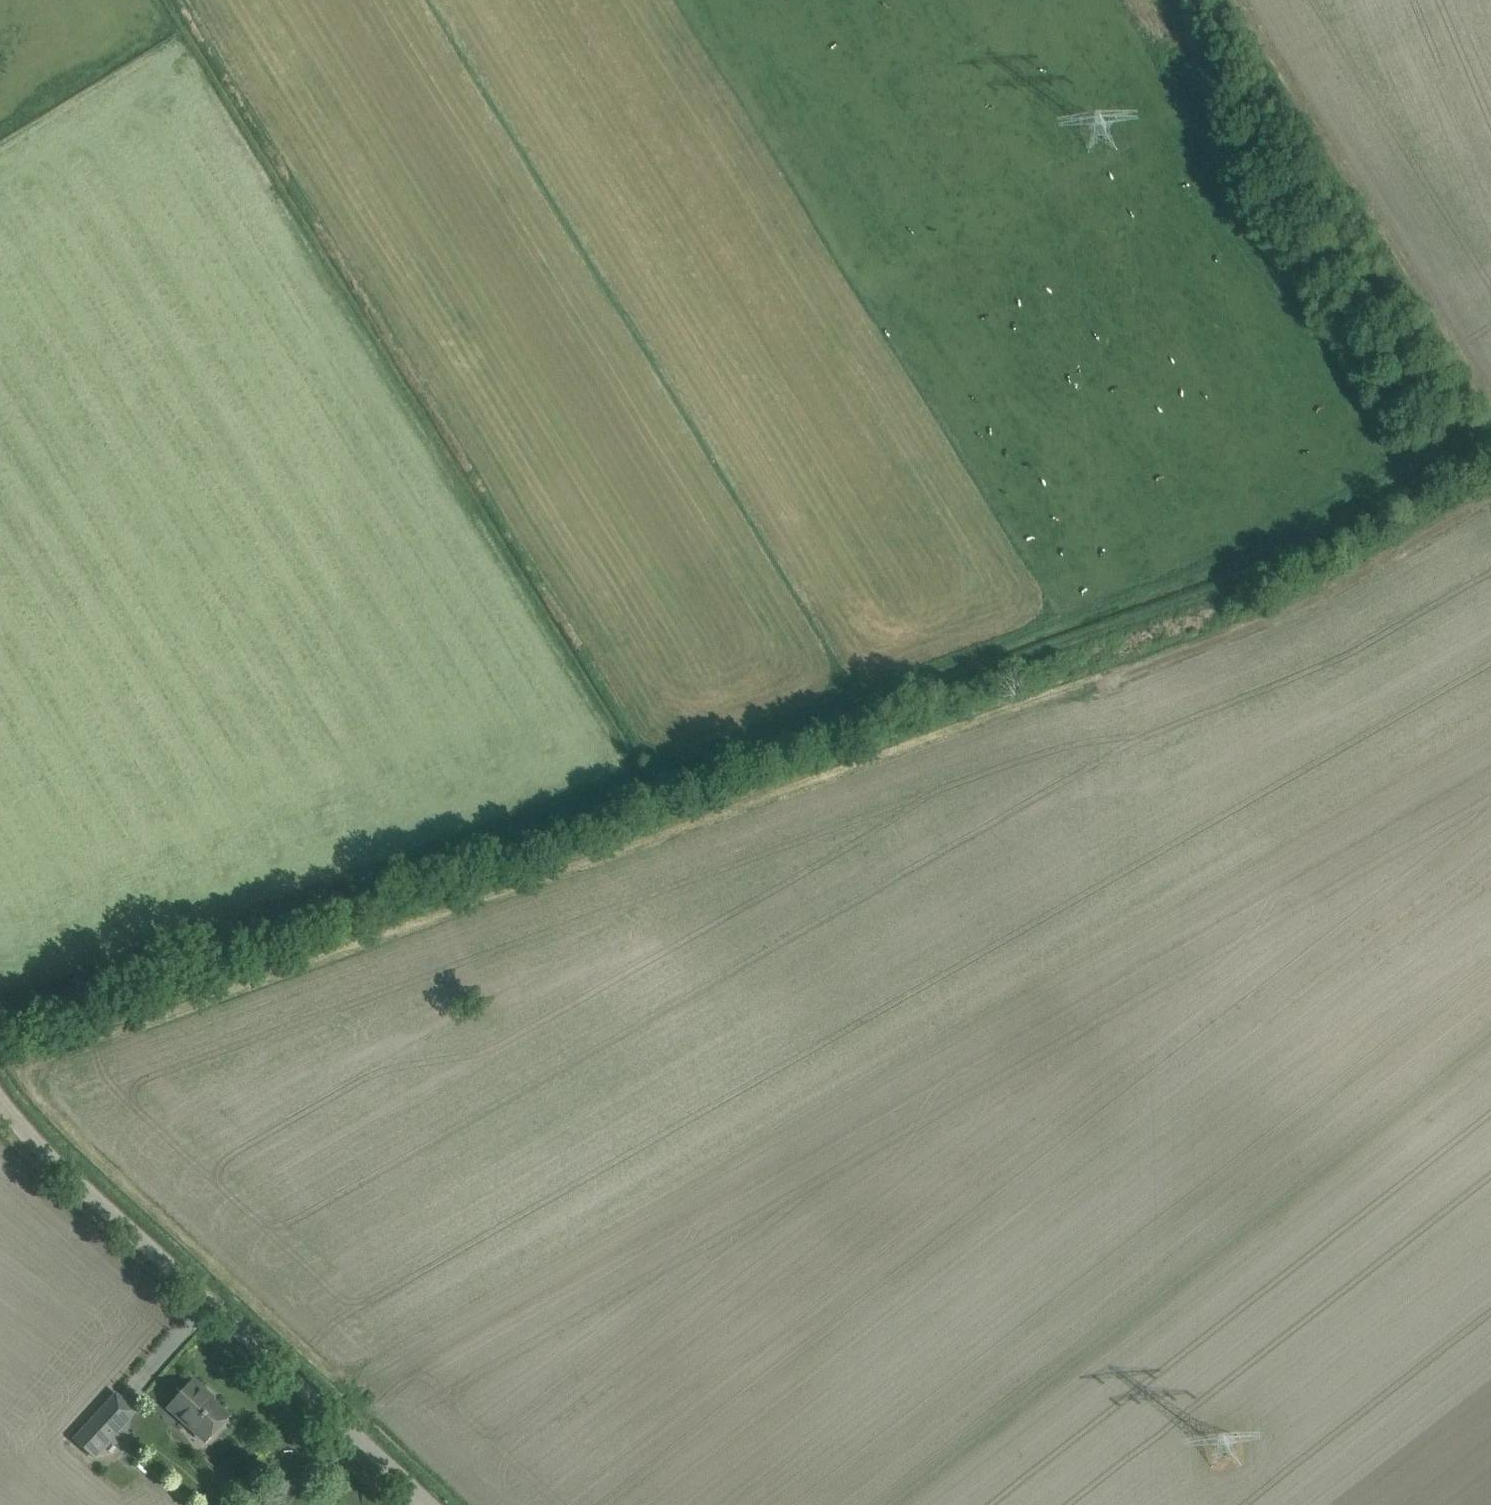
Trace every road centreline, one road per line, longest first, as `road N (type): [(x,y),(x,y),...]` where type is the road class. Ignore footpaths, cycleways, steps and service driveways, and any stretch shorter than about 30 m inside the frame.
road 1 (unclassified): [(433,1504),(0,1102)]
road 2 (track): [(1112,684),(1283,615),(1490,494)]

